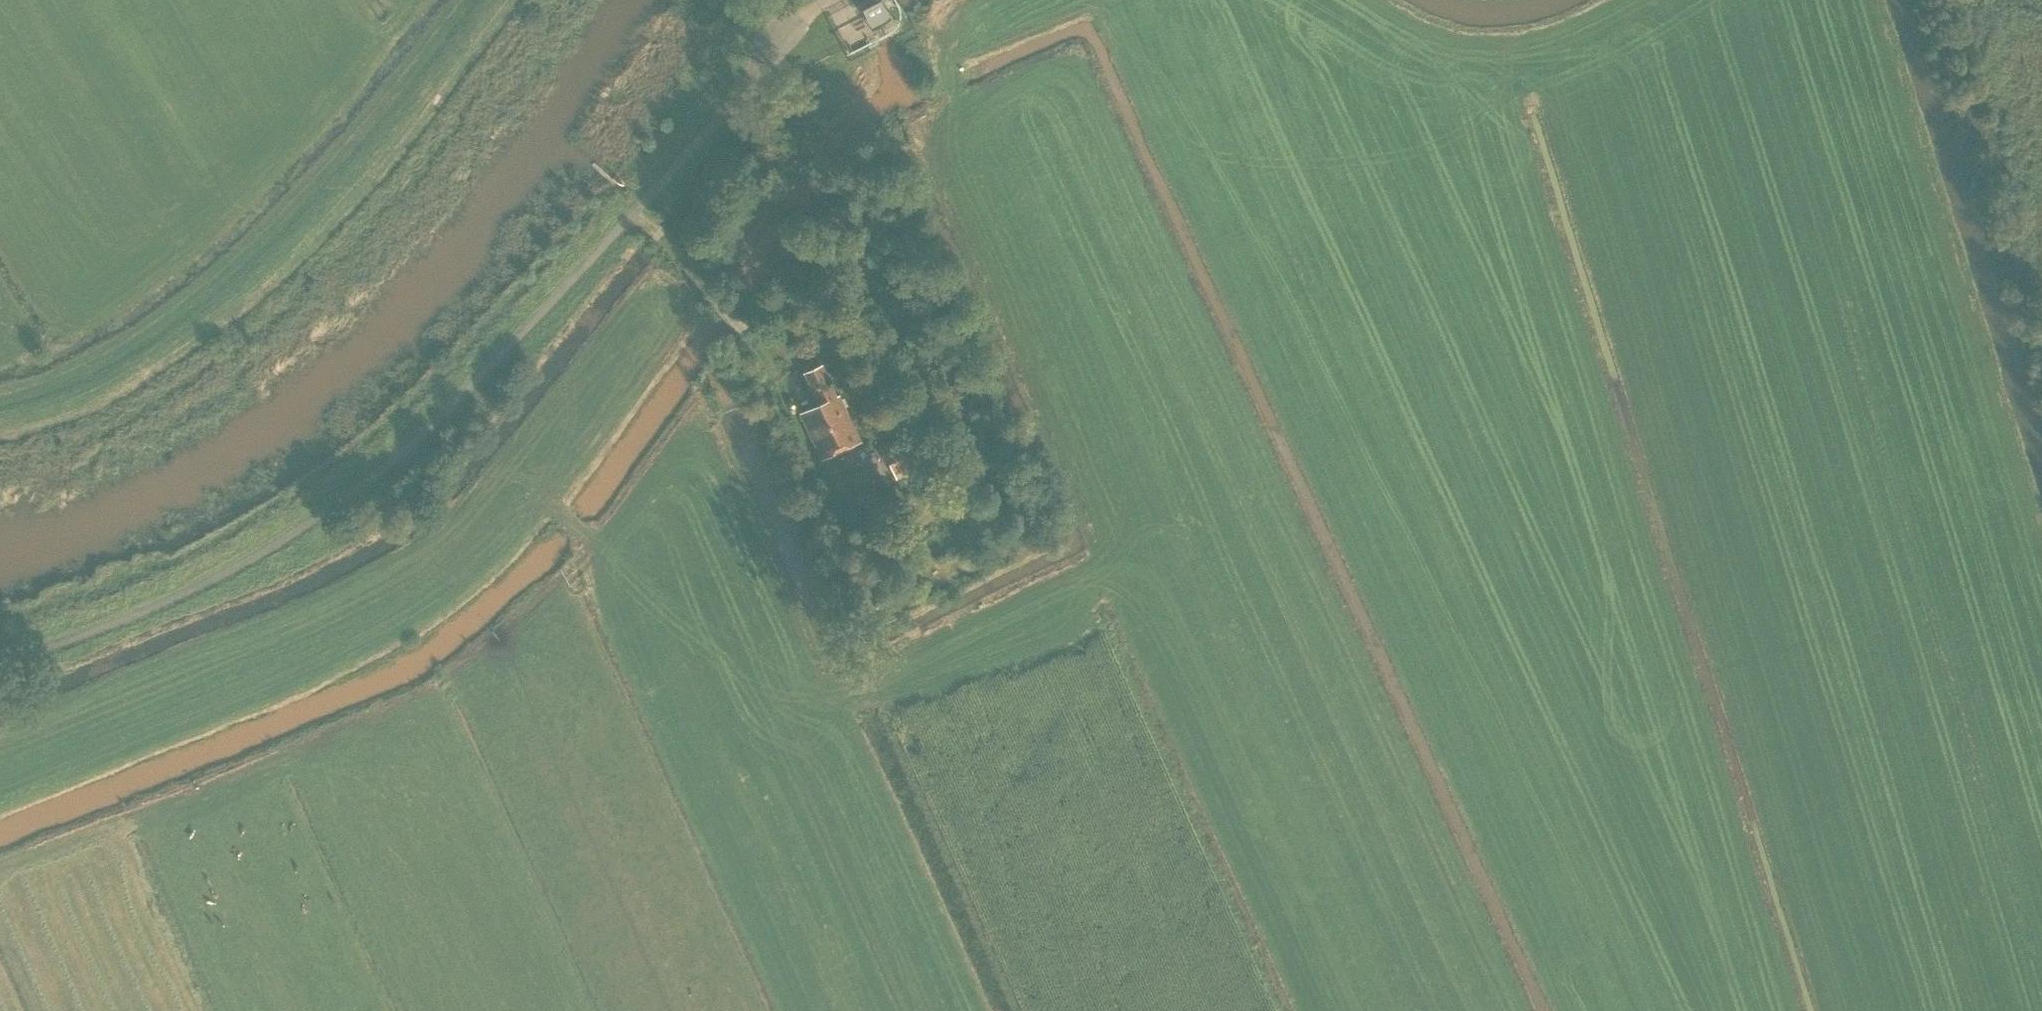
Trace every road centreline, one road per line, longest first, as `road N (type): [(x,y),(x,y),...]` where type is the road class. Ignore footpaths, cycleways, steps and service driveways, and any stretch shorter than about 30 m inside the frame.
road 1 (unclassified): [(0,665),(195,591),(293,536),(384,469),(545,311),(802,17)]

